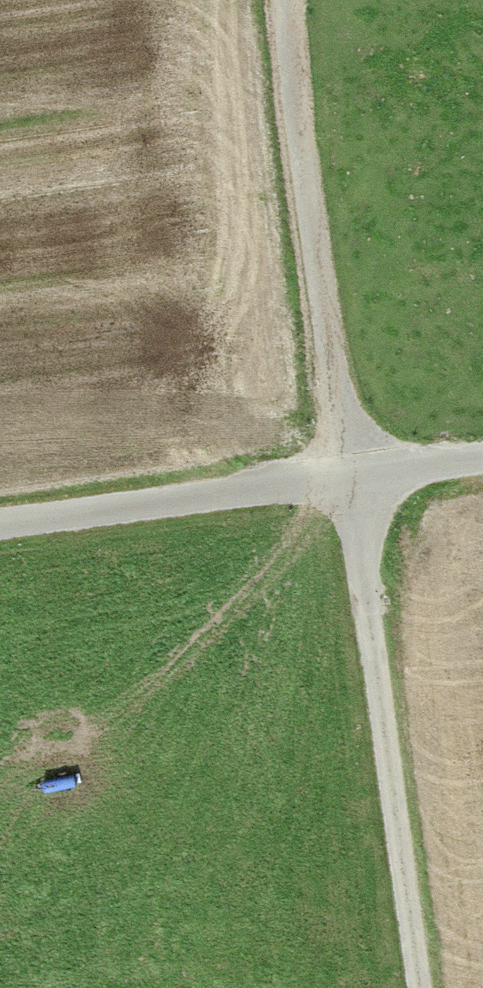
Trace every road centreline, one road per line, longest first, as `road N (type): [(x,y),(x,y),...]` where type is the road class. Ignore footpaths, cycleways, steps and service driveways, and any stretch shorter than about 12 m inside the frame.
road 1 (track): [(288,0),(422,987)]
road 2 (track): [(0,540),(482,468)]

